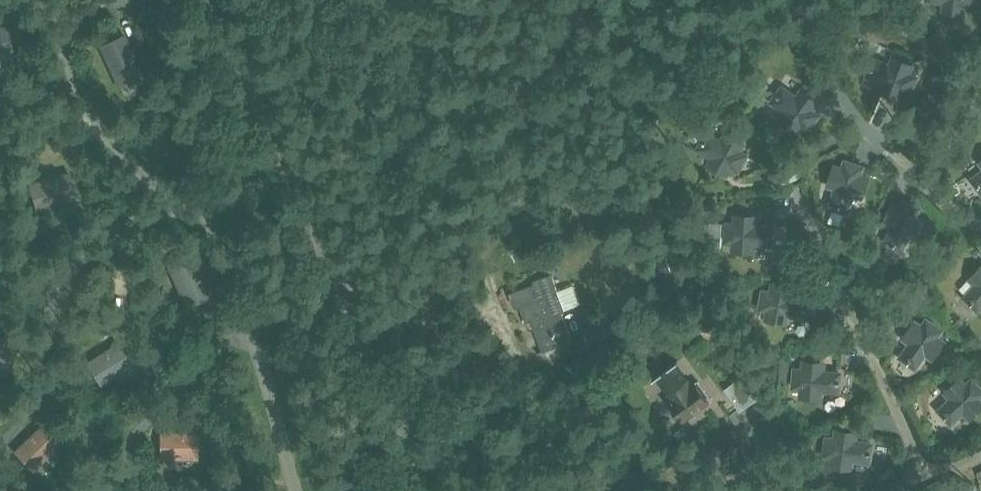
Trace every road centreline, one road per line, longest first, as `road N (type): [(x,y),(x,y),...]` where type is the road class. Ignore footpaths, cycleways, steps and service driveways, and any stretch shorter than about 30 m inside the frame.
road 1 (unclassified): [(433,490),(214,0)]

